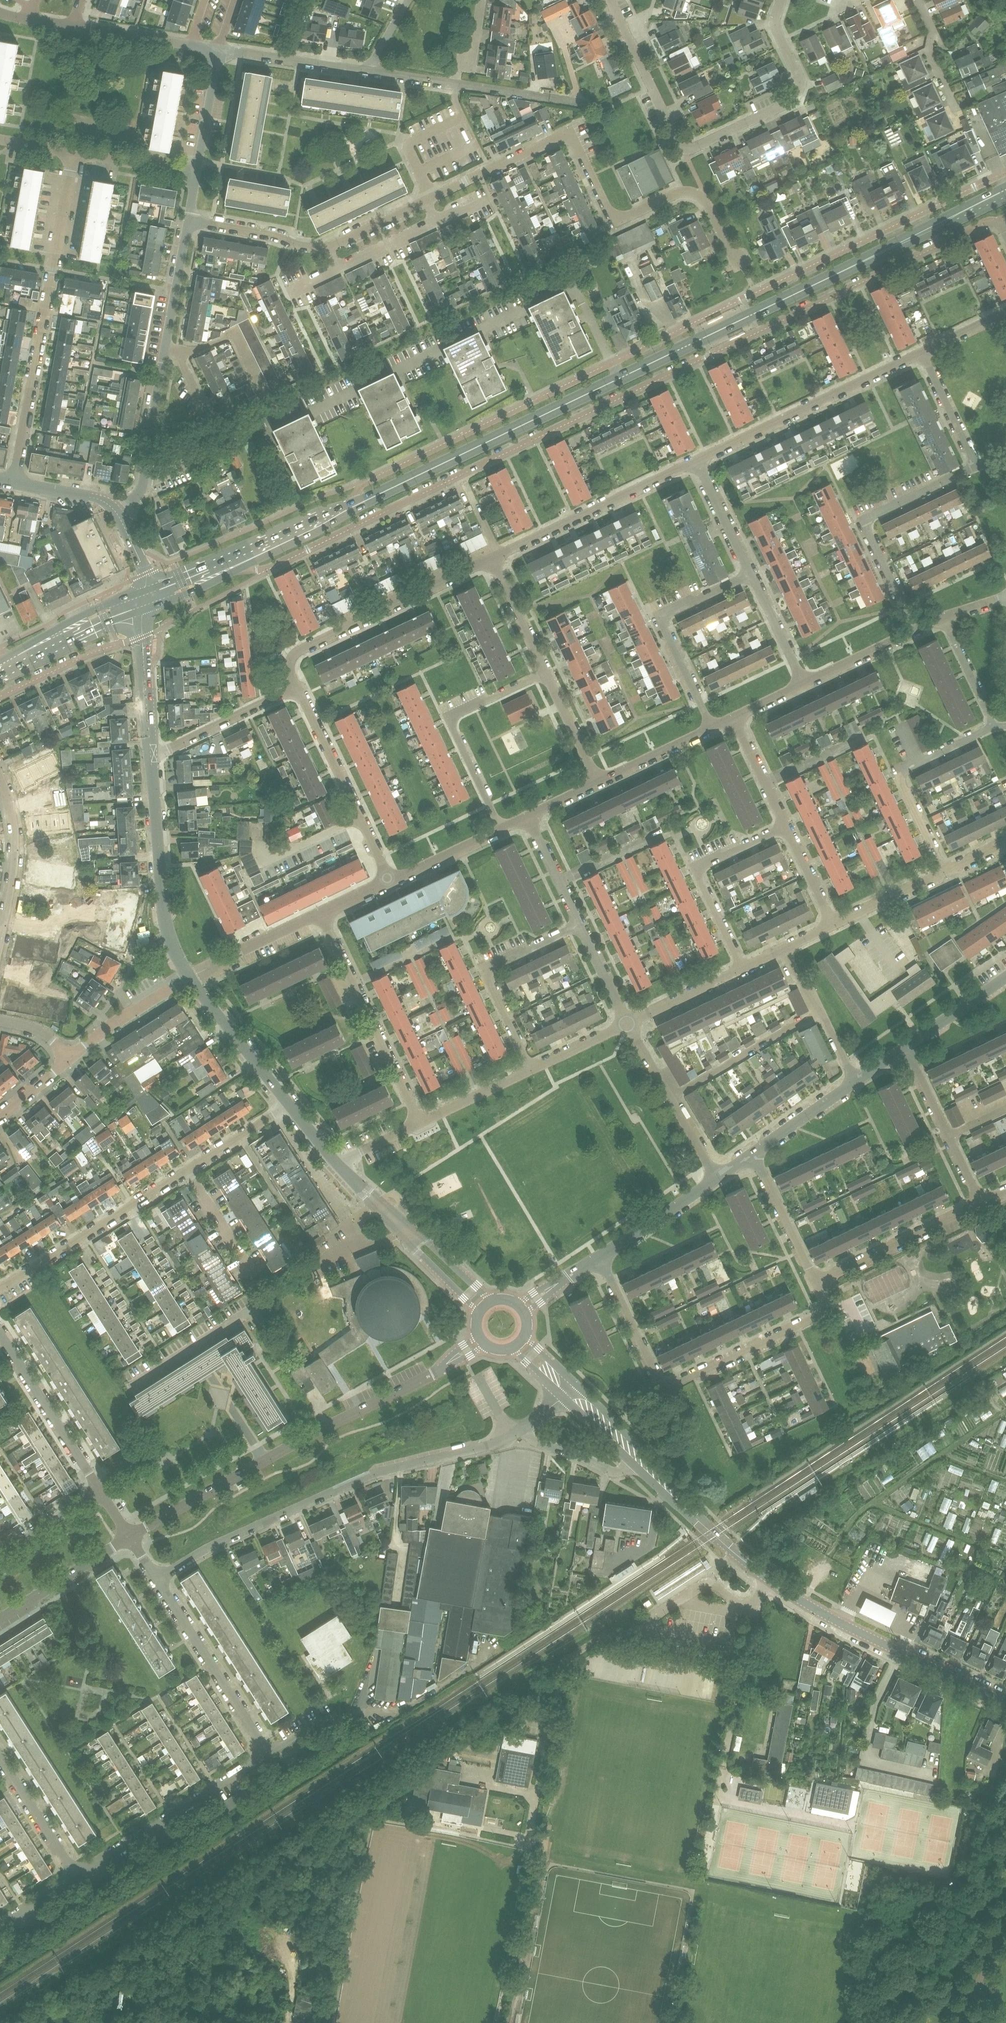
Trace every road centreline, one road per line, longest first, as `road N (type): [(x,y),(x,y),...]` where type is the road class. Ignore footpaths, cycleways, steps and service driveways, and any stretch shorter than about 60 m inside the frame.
road 1 (residential): [(208,570),(272,571),(997,219)]
road 2 (residential): [(1005,172),(612,362)]
road 3 (primary): [(620,378),(1005,190)]
road 4 (residential): [(737,265),(694,193),(613,215),(566,137),(424,201)]
road 5 (unclassified): [(130,1536),(482,1341)]
road 6 (residential): [(156,1578),(369,1475),(492,1445),(524,1428)]
road 7 (residential): [(781,0),(774,22),(802,85),(796,100),(690,149),(674,137),(610,0)]
road 8 (residential): [(815,1282),(824,1301),(815,1318),(670,1385),(660,1380),(600,1256)]
road 9 (residential): [(72,153),(15,483)]
road 10 (residential): [(612,362),(361,484),(352,507)]
road 11 (primary): [(352,507),(620,378)]
road 12 (tertiary): [(1005,1702),(766,1578)]
road 13 (residential): [(296,689),(289,664),(299,650),(491,558)]
road 14 (residential): [(696,461),(921,352)]
road 15 (residential): [(915,631),(867,522),(975,466)]
road 16 (residential): [(420,1124),(319,913)]
road 17 (tertiary): [(189,977),(161,897),(151,752)]
road 18 (residential): [(501,829),(452,723),(546,673)]
road 19 (residential): [(263,1750),(76,1871)]
road 20 (residential): [(187,1170),(0,1287)]
road 21 (residential): [(712,728),(662,619),(751,574)]
road 22 (residential): [(499,555),(696,461)]
road 23 (residential): [(389,882),(296,689)]
road 24 (residential): [(943,872),(901,773),(993,727)]
road 25 (residential): [(531,1070),(489,971),(579,924)]
road 26 (residential): [(742,968),(696,869),(786,826)]
road 27 (residential): [(156,1578),(263,1750)]
road 28 (residential): [(0,1333),(101,1490)]
road 29 (residential): [(981,1203),(815,1282)]
road 30 (residential): [(669,1097),(822,1012)]
road 31 (unclassified): [(116,513),(142,487),(163,351)]
road 32 (tertiary): [(494,1300),(363,1190)]
road 33 (tertiary): [(689,1511),(577,1384)]
road 34 (tertiary): [(363,1190),(478,1313)]
road 35 (residential): [(0,941),(14,853),(0,778)]
road 36 (tertiary): [(290,1104),(189,977)]
road 37 (residential): [(151,752),(296,689)]
road 38 (primary): [(208,570),(352,507)]
road 39 (residential): [(0,698),(86,655),(142,638)]
road 40 (unclassified): [(0,1618),(130,1536)]
road 41 (residential): [(219,50),(371,72)]
road 42 (residential): [(189,977),(319,913)]
road 43 (primary): [(16,663),(144,599)]
road 44 (residential): [(815,1282),(754,1153)]
road 45 (residential): [(326,247),(187,223)]
road 46 (residential): [(73,1057),(189,977)]
road 47 (residential): [(600,1256),(717,1178)]
road 48 (residential): [(76,1871),(0,1754)]
road 49 (residential): [(456,85),(588,104)]
road 50 (unclassified): [(163,351),(187,223)]
road 51 (residential): [(627,1024),(742,968)]
road 52 (residential): [(546,673),(491,558)]
road 53 (unclassified): [(195,175),(219,50)]
road 54 (residential): [(598,783),(712,728)]
road 55 (residential): [(975,466),(921,352)]
road 56 (residential): [(751,574),(696,461)]
road 57 (residential): [(195,175),(72,153)]
road 58 (residential): [(958,114),(928,50),(933,35),(918,0)]
road 59 (residential): [(389,882),(501,829)]
road 60 (residential): [(754,1153),(855,1082)]
road 61 (residential): [(420,1124),(531,1070)]
road 62 (residential): [(832,925),(943,872)]
road 63 (residential): [(805,684),(751,574)]
road 64 (residential): [(290,1104),(187,1170)]
road 65 (residential): [(805,684),(915,631)]
road 66 (residential): [(598,783),(546,673)]
road 67 (residential): [(906,1048),(1005,978)]
road 68 (residential): [(993,727),(943,617)]
road 69 (residential): [(786,826),(734,717)]
road 70 (unclassified): [(190,45),(72,26)]
road 71 (residential): [(524,1428),(539,1443),(604,1468),(632,1464)]

